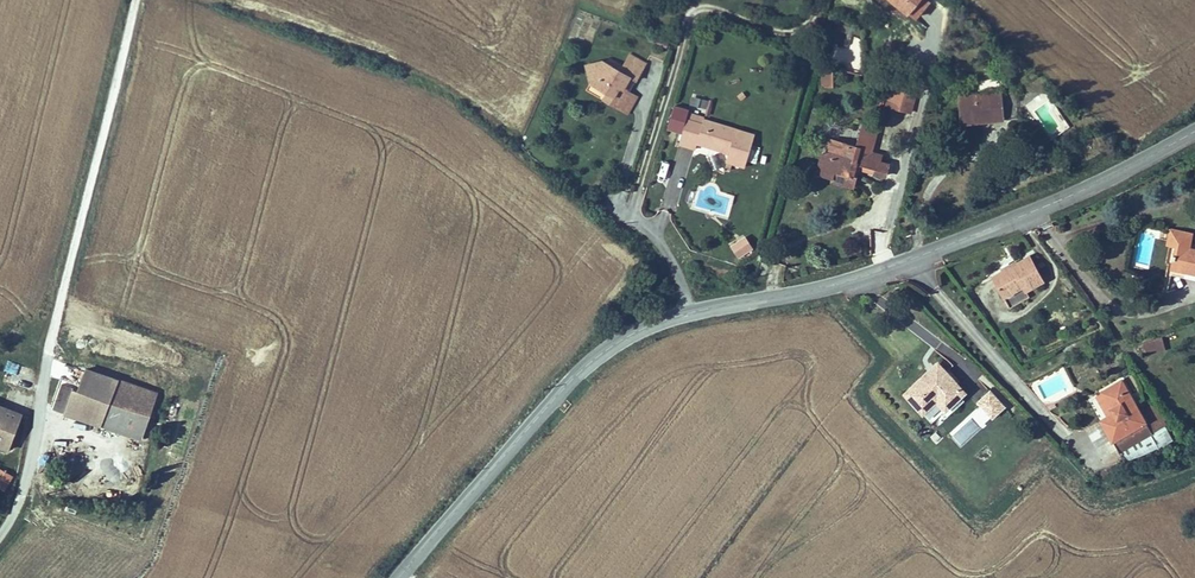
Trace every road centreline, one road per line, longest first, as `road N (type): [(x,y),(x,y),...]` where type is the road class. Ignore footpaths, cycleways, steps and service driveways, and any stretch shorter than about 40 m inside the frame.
road 1 (unclassified): [(145,0),(36,512),(0,565)]
road 2 (secondary): [(403,564),(575,373),(640,329),(700,307)]
road 3 (secondary): [(916,253),(1194,133)]
road 4 (unclassified): [(703,52),(656,234),(680,259),(700,307)]
road 5 (secondary): [(700,307),(916,253)]
road 6 (unclassified): [(916,253),(1035,393)]

